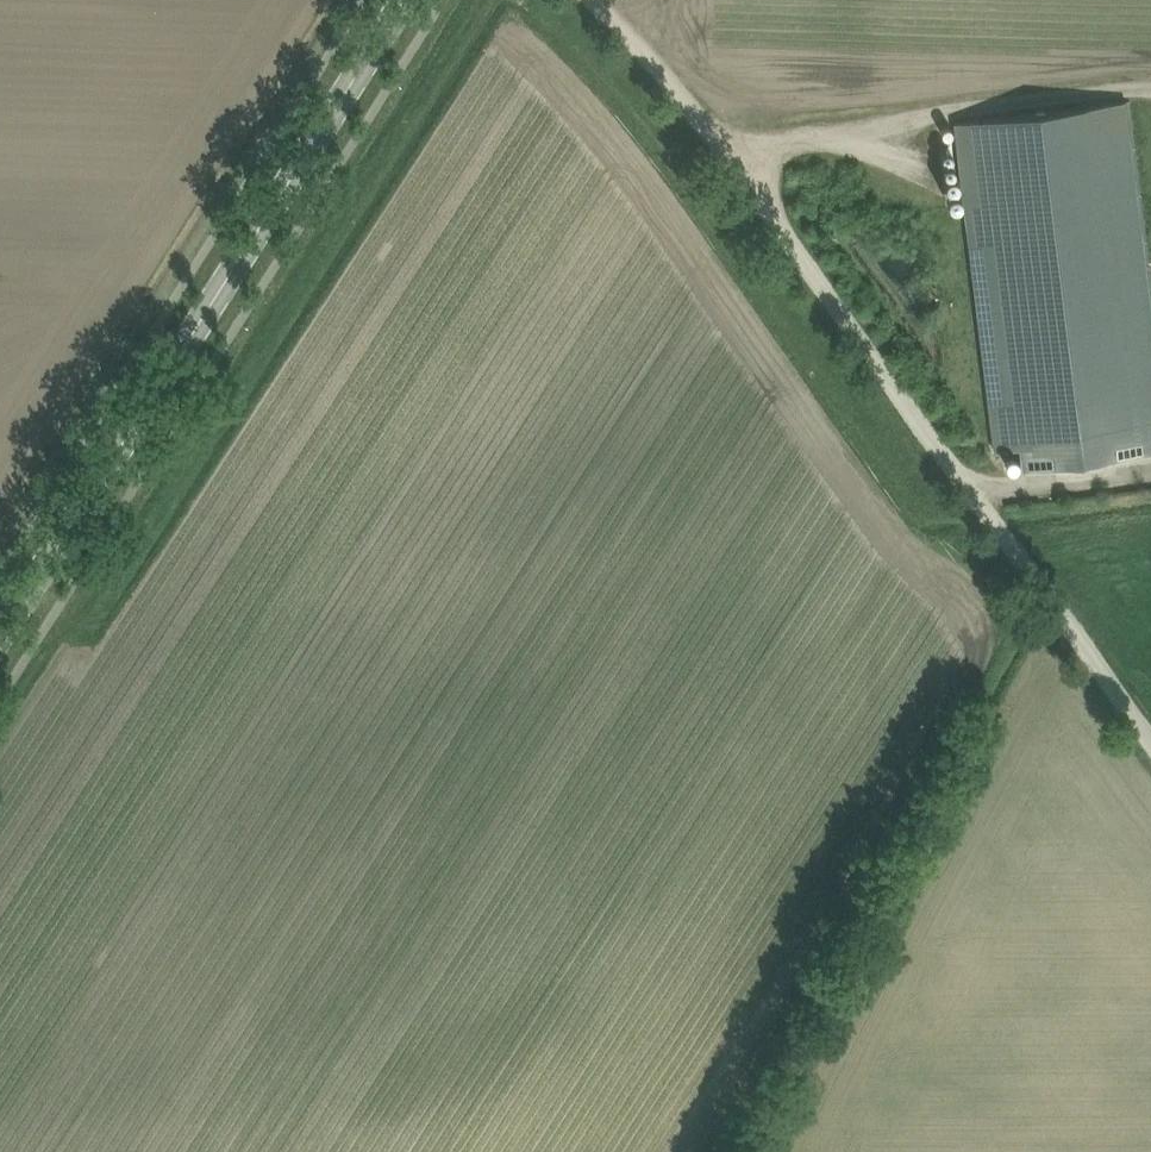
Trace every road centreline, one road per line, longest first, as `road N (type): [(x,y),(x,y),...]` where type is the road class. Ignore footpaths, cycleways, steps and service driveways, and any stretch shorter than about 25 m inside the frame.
road 1 (track): [(1150,730),(643,43),(601,0)]
road 2 (secondary): [(0,638),(406,0)]

